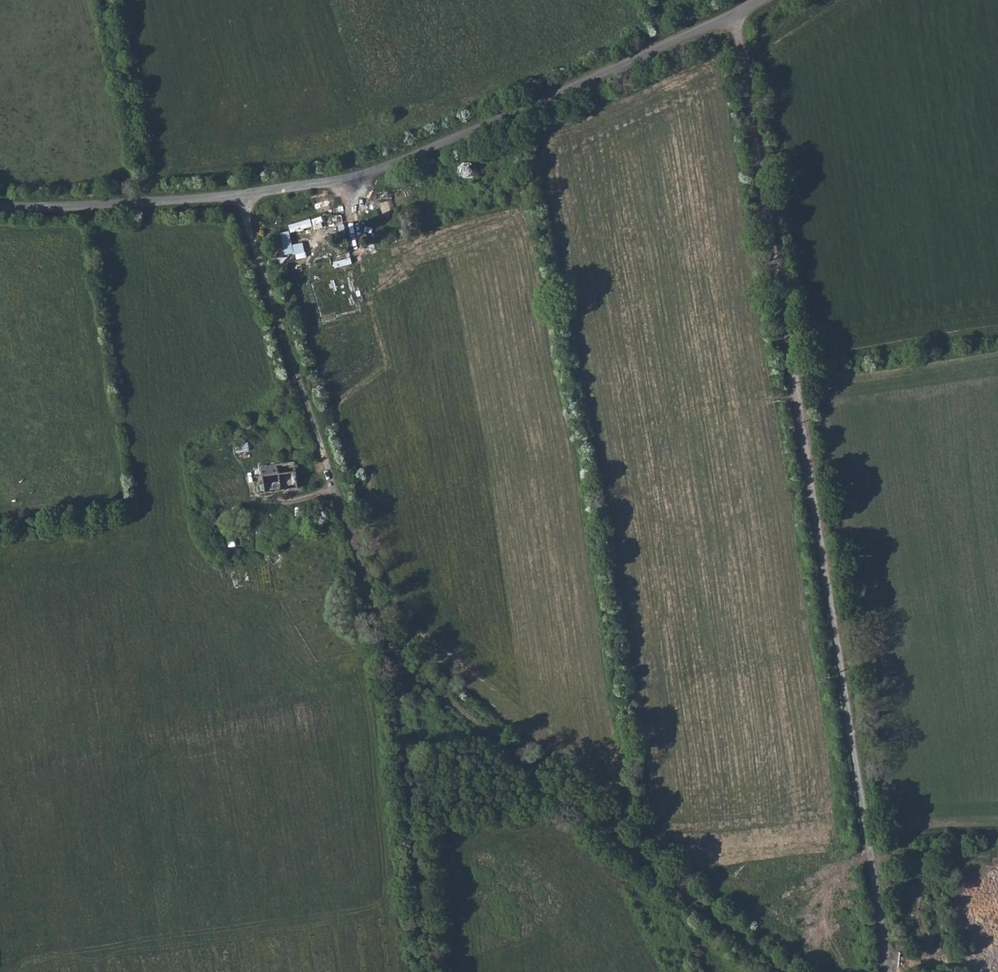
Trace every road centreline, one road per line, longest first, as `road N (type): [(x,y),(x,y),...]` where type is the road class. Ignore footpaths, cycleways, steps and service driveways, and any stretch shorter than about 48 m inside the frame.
road 1 (unclassified): [(896,971),(744,21)]
road 2 (unclassified): [(744,21),(343,177),(244,197)]
road 3 (unclassified): [(244,197),(390,636)]
road 4 (track): [(390,636),(425,971)]
road 5 (unclassified): [(244,197),(37,216),(0,209)]
road 6 (track): [(877,855),(997,845)]

